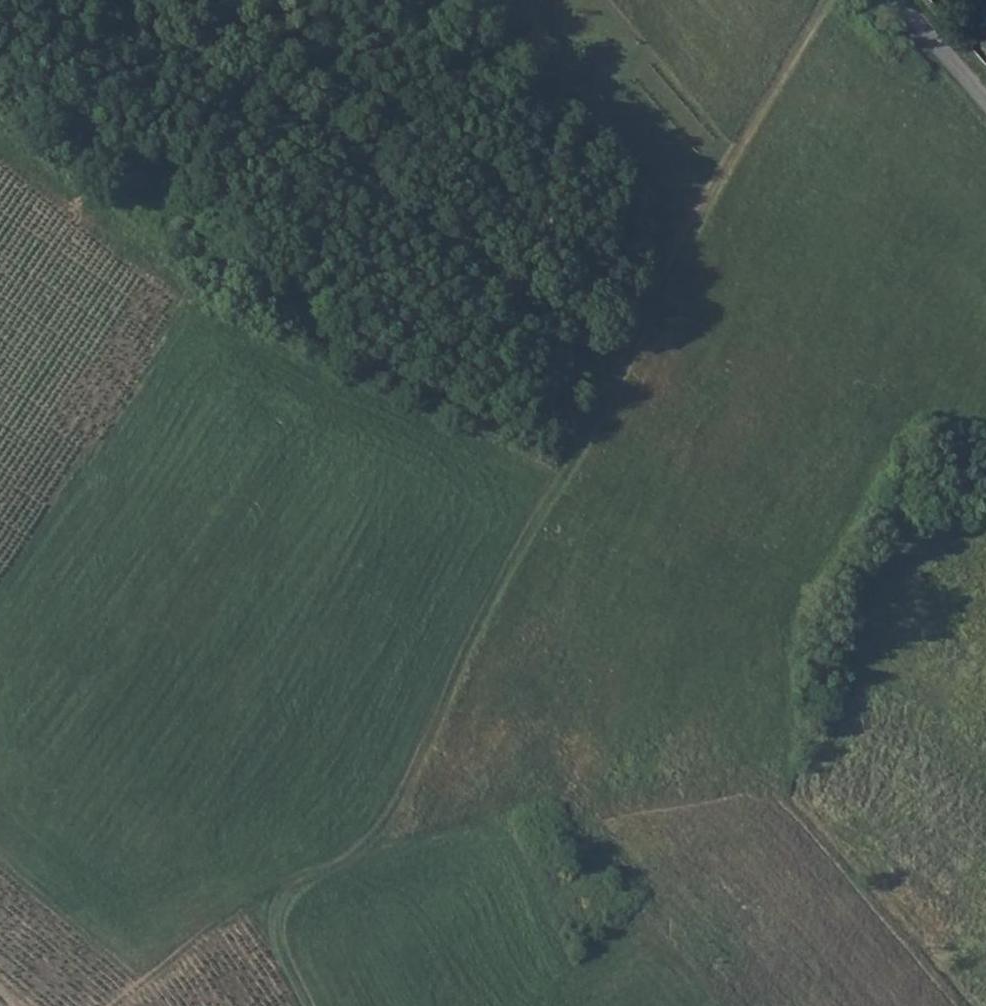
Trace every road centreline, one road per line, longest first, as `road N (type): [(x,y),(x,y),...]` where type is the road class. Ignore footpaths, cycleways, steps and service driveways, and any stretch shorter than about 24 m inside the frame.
road 1 (unclassified): [(897,0),(985,110)]

